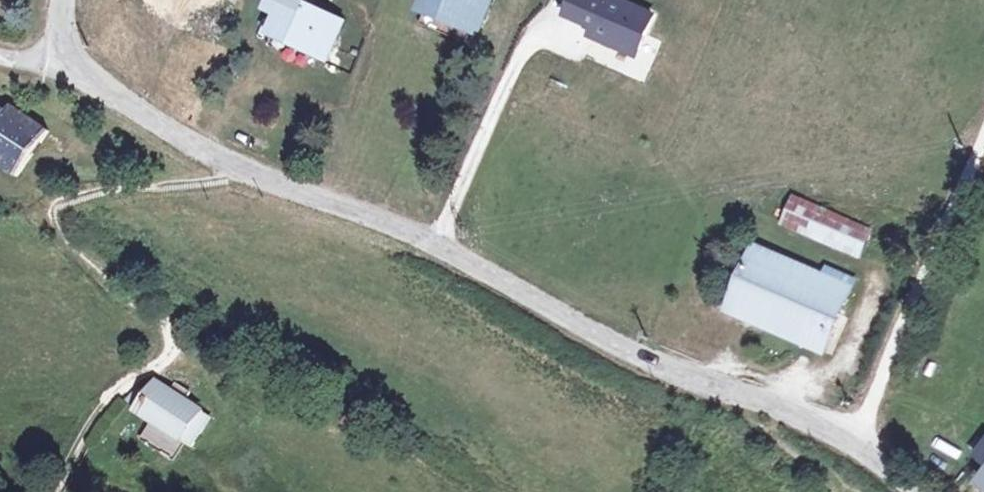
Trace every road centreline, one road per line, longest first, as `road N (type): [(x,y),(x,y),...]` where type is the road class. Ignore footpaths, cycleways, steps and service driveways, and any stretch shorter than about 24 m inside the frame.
road 1 (unclassified): [(916,491),(862,445),(645,361),(465,262),(245,174),(90,87),(57,56),(65,0)]
road 2 (track): [(52,219),(72,246),(168,327),(172,341),(157,371),(115,393),(99,412),(48,491)]
road 3 (track): [(983,141),(862,445)]

